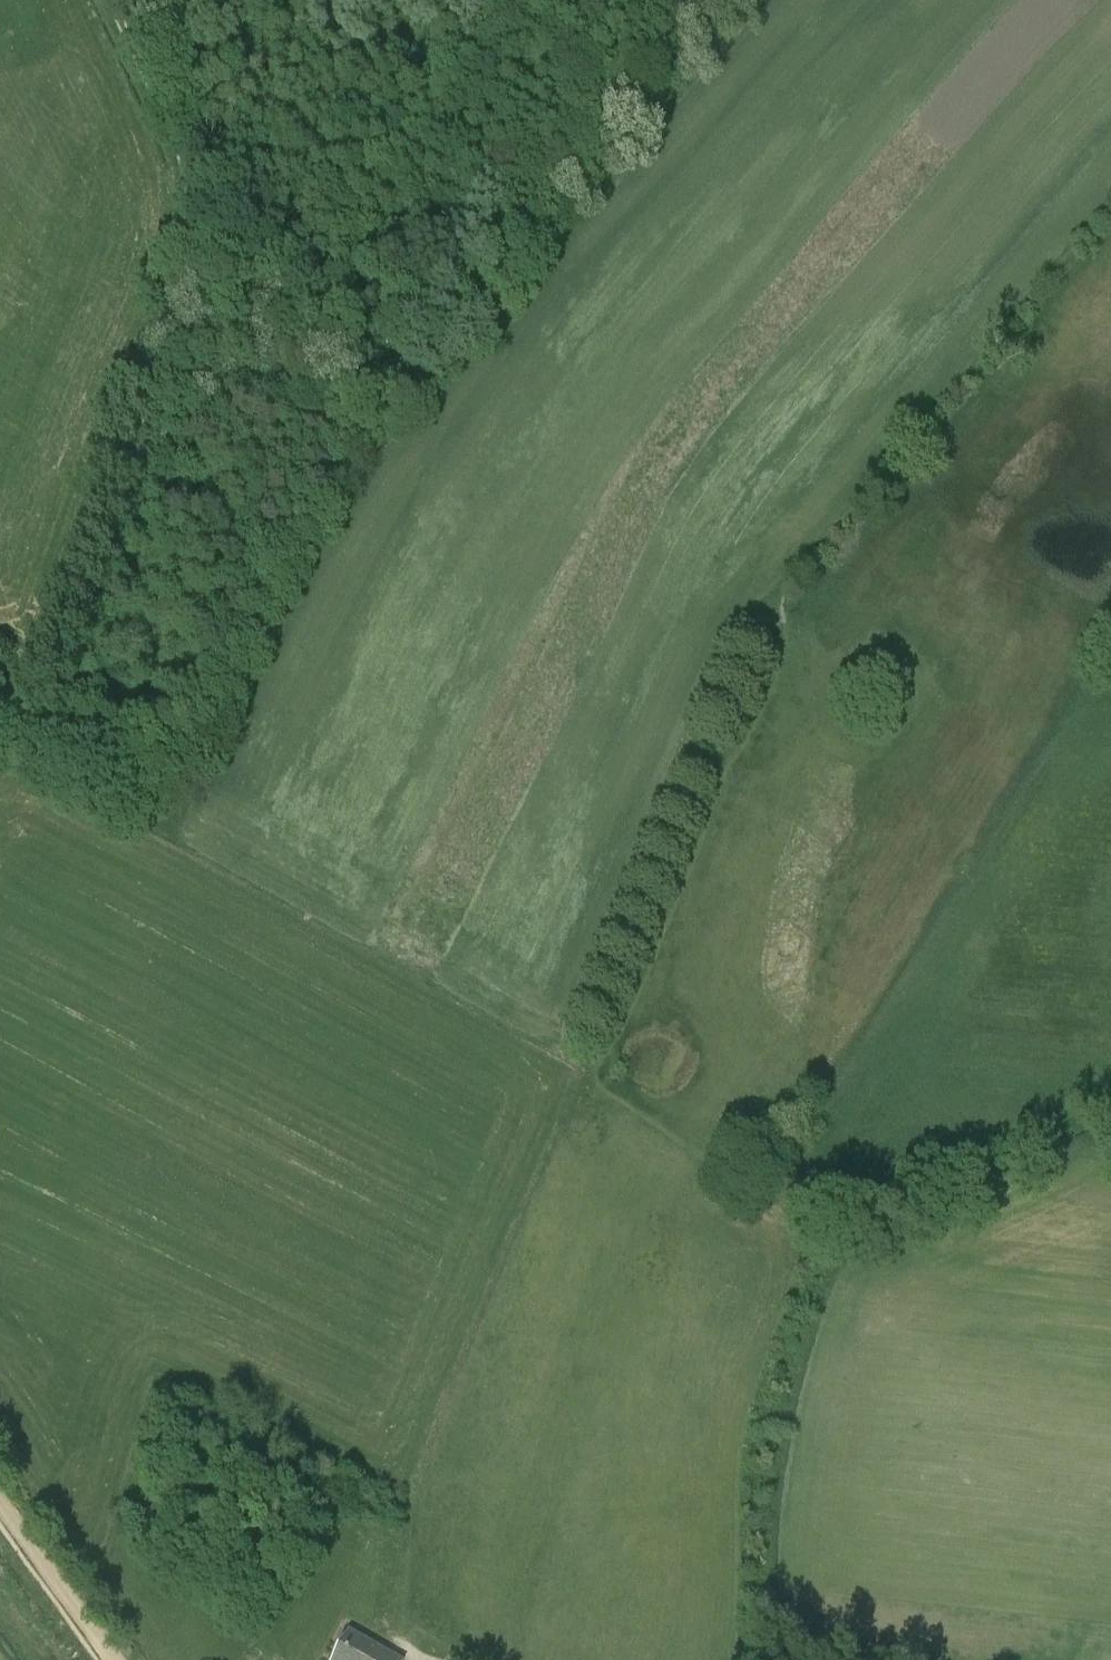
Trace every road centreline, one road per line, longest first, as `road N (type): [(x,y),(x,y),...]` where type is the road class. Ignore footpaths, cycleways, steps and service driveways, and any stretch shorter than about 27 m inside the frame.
road 1 (track): [(0,1498),(120,1659)]

